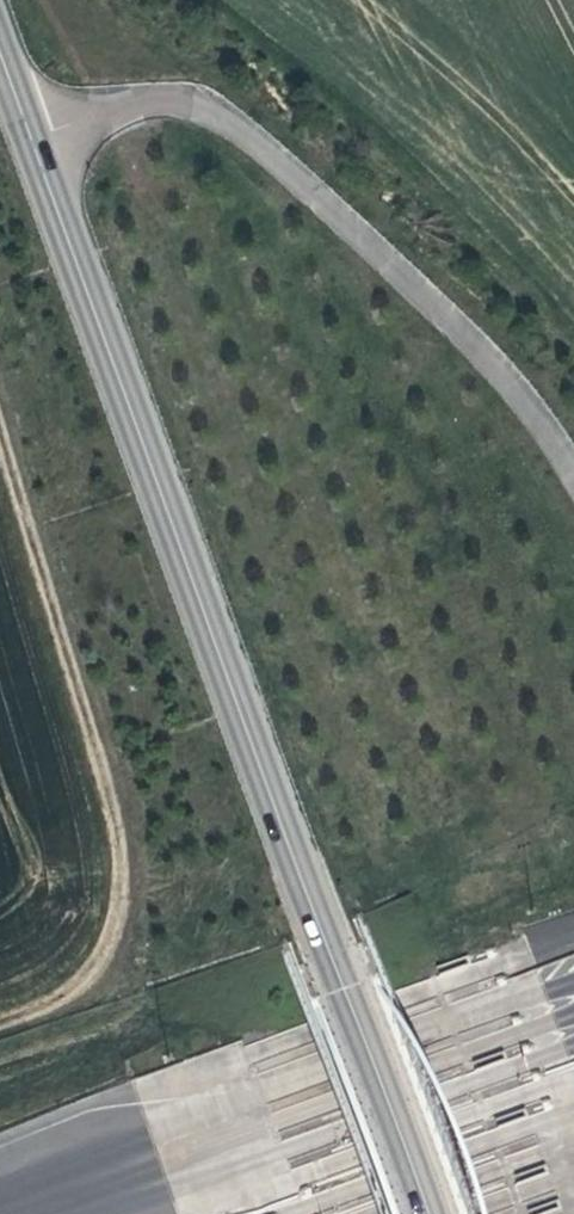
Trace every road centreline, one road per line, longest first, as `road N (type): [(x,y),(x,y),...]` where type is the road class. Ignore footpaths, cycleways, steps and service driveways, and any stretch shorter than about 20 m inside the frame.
road 1 (tertiary): [(0,53),(425,1213)]
road 2 (track): [(0,1024),(87,978),(108,947),(120,860),(0,439)]
road 3 (motorway): [(356,1072),(0,1212)]
road 4 (motorway): [(573,997),(356,1072)]

